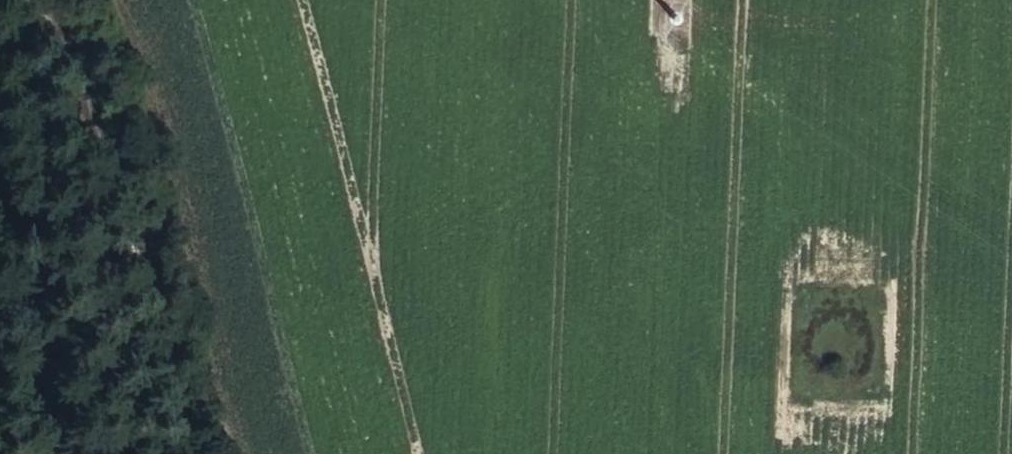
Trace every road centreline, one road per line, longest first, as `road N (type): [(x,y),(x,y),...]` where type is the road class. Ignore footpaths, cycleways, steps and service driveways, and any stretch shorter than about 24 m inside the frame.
road 1 (track): [(136,453),(83,288),(0,80)]

